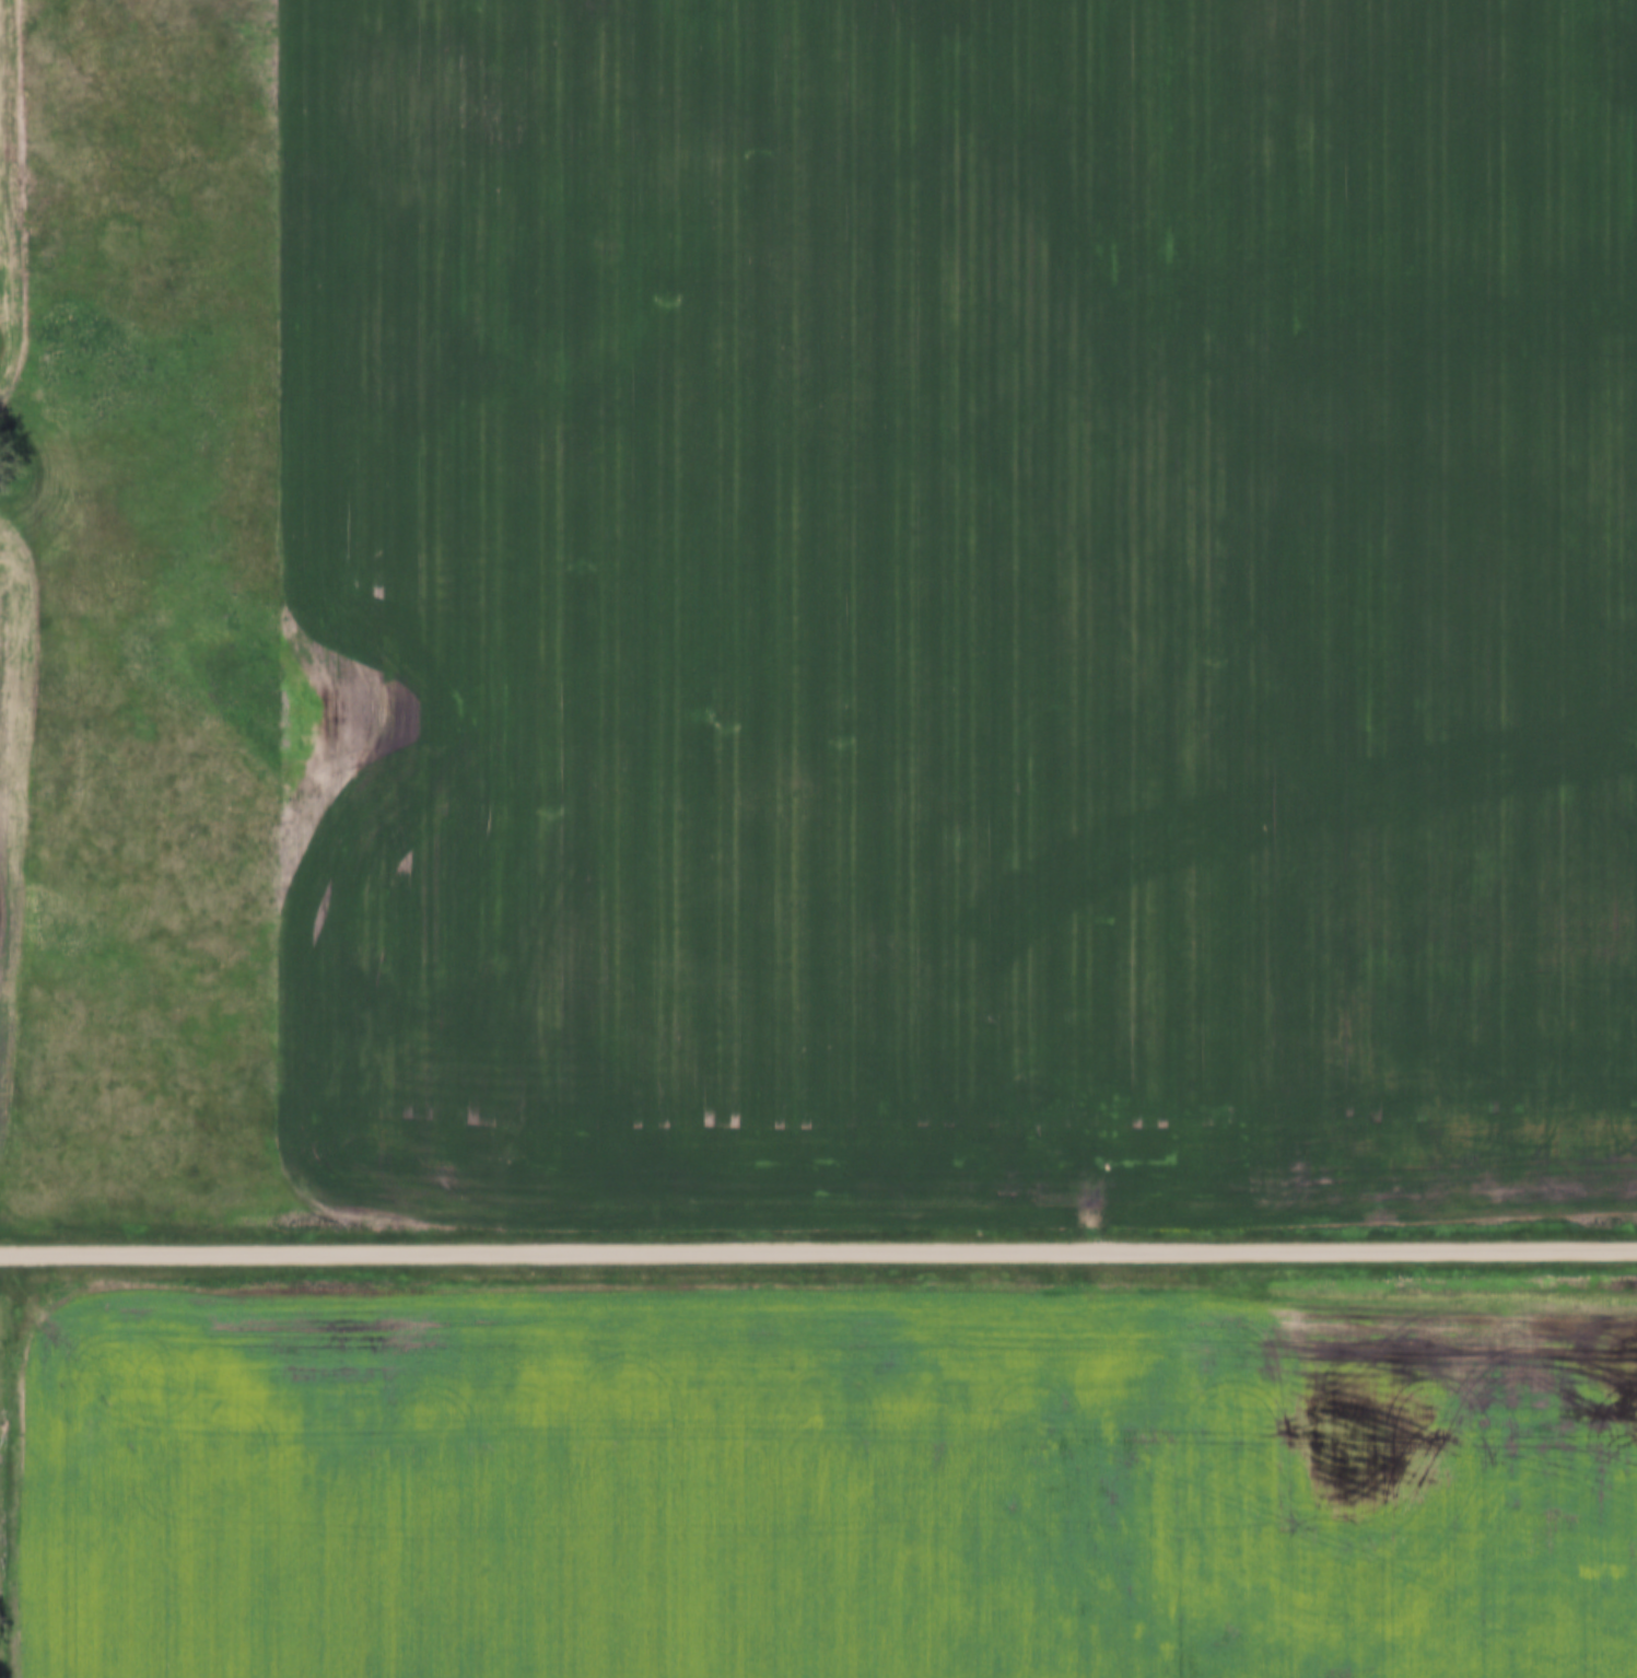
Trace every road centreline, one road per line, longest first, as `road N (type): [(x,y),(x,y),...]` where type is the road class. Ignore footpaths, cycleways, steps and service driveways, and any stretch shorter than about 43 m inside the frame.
road 1 (residential): [(0,1248),(1636,1247)]

